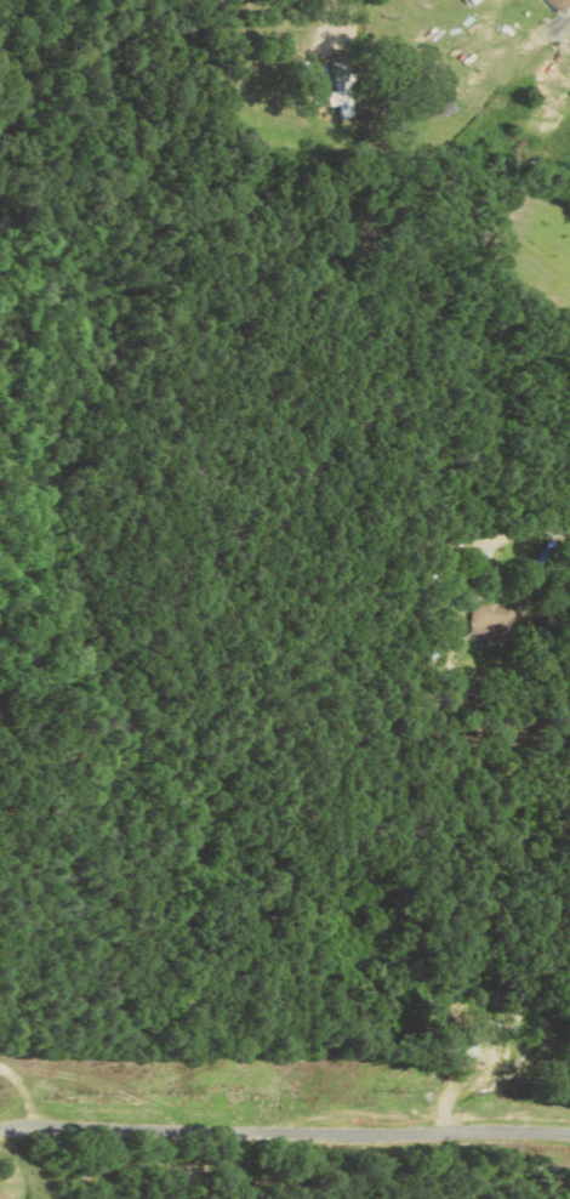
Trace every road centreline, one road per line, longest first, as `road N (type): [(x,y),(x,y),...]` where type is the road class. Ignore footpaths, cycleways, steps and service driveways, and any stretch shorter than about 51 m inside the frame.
road 1 (residential): [(0,1132),(569,1137)]

